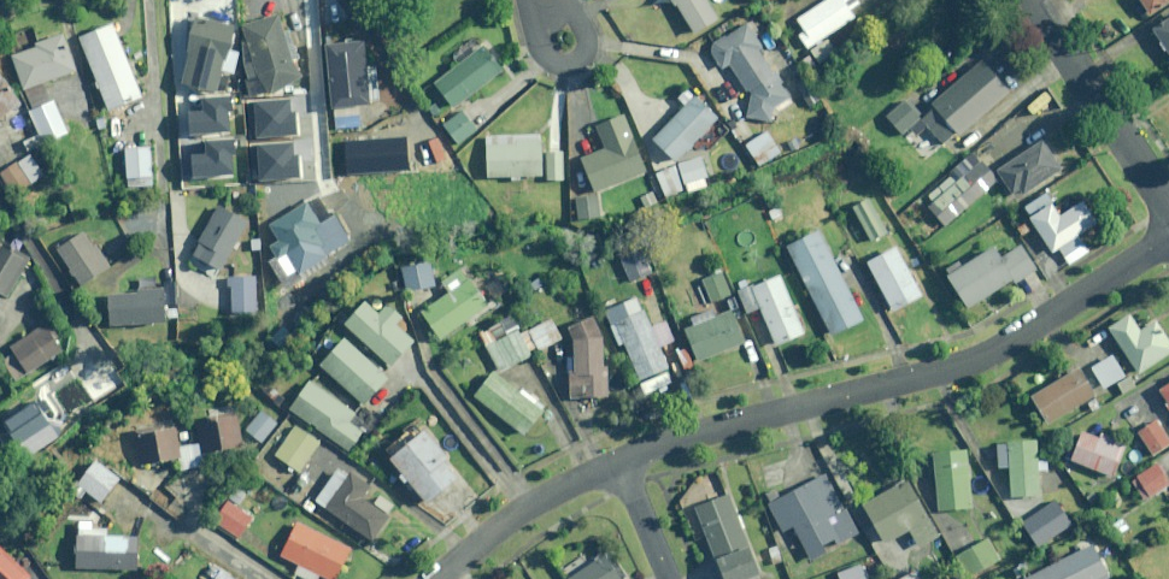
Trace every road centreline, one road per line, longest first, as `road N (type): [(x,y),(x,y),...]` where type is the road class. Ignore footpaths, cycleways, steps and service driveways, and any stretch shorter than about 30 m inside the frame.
road 1 (residential): [(616,465),(988,354),(1168,242)]
road 2 (residential): [(1035,0),(1168,198)]
road 3 (residential): [(442,578),(540,502),(616,465)]
road 4 (residential): [(570,0),(588,55),(560,66),(540,47),(528,0)]
road 5 (residential): [(669,578),(616,465)]

